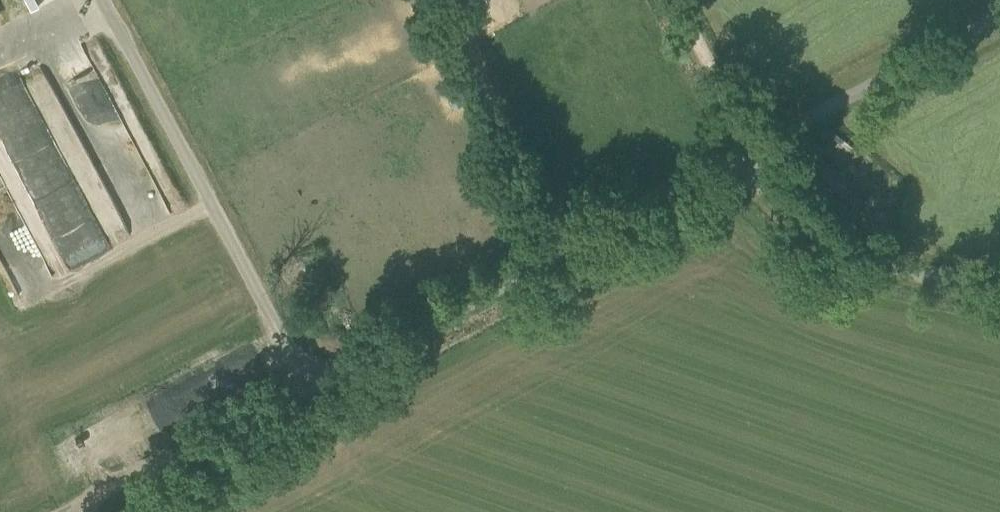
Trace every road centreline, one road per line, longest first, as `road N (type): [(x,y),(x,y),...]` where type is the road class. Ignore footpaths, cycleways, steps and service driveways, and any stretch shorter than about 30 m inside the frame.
road 1 (unclassified): [(745,157),(311,384),(104,0)]
road 2 (unclassified): [(999,291),(849,253),(793,223),(757,183),(745,157)]
road 3 (unclassified): [(745,157),(999,17)]
road 4 (track): [(311,384),(205,450),(104,489),(78,511)]

